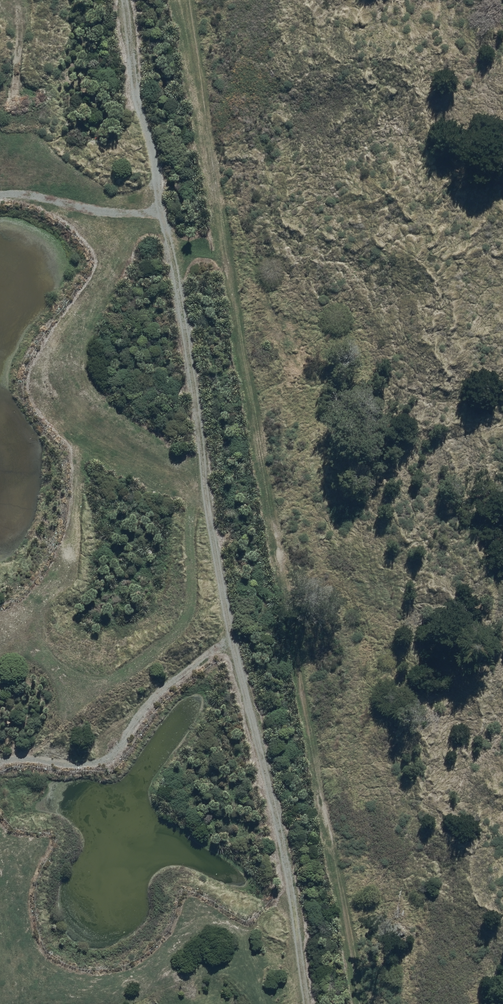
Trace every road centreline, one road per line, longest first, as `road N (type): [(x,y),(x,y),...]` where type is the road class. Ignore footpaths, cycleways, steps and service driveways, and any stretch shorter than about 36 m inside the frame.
road 1 (track): [(123,0),(233,648),(311,1003)]
road 2 (track): [(370,1003),(189,0)]

